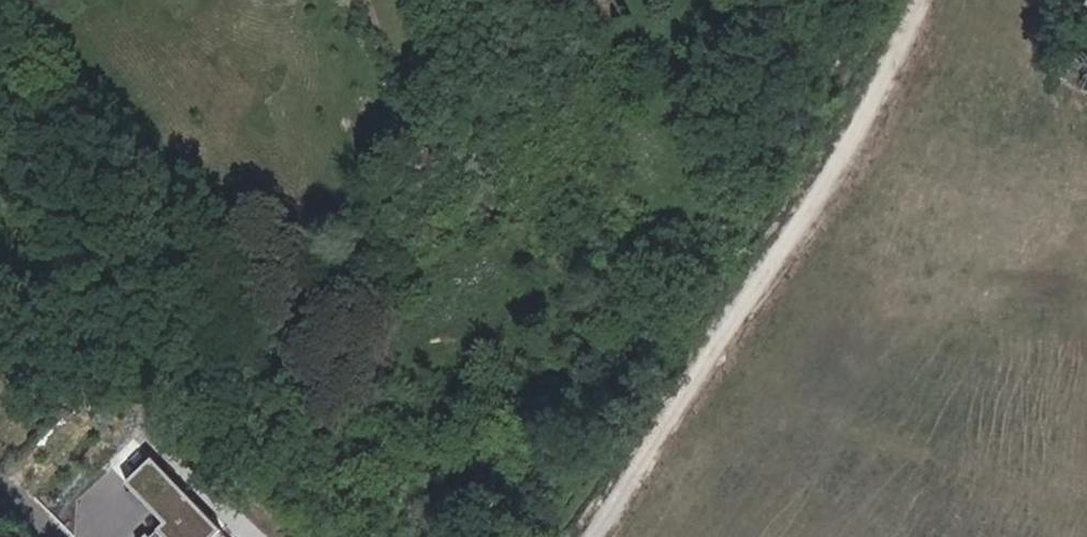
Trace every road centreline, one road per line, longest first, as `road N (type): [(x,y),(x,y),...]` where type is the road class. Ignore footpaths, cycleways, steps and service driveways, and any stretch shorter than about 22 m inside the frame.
road 1 (track): [(922,0),(782,281),(607,536)]

